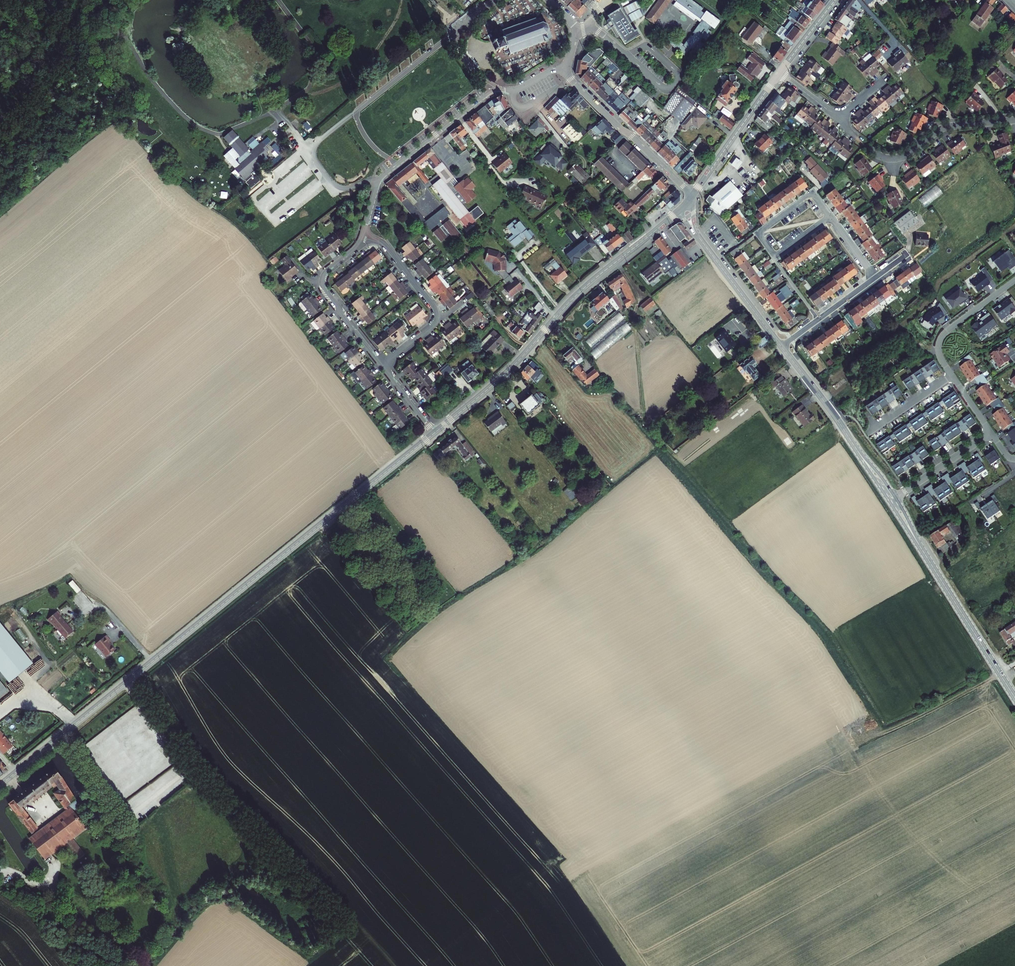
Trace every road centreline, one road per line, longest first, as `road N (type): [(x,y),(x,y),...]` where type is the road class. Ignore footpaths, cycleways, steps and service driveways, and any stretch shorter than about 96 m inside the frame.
road 1 (secondary): [(434,433),(0,785)]
road 2 (secondary): [(677,211),(580,291),(511,368),(434,433)]
road 3 (residential): [(500,89),(382,176),(364,234)]
road 4 (residential): [(364,234),(385,244),(436,312),(432,327),(381,365)]
road 5 (tertiary): [(692,196),(567,68)]
road 6 (secondary): [(924,553),(1014,698)]
road 7 (residential): [(364,234),(323,283),(381,365)]
road 8 (track): [(901,325),(932,300),(940,281),(1014,225)]
road 9 (secondary): [(779,73),(692,196)]
road 10 (secondary): [(698,236),(781,346)]
road 11 (residential): [(1014,280),(941,337),(939,354),(952,376)]
road 12 (residential): [(500,89),(467,63),(455,31),(495,0)]
road 13 (residential): [(1014,120),(944,128),(897,158)]
road 14 (residential): [(829,217),(812,194),(758,233),(774,256)]
road 15 (secondary): [(781,346),(853,444)]

